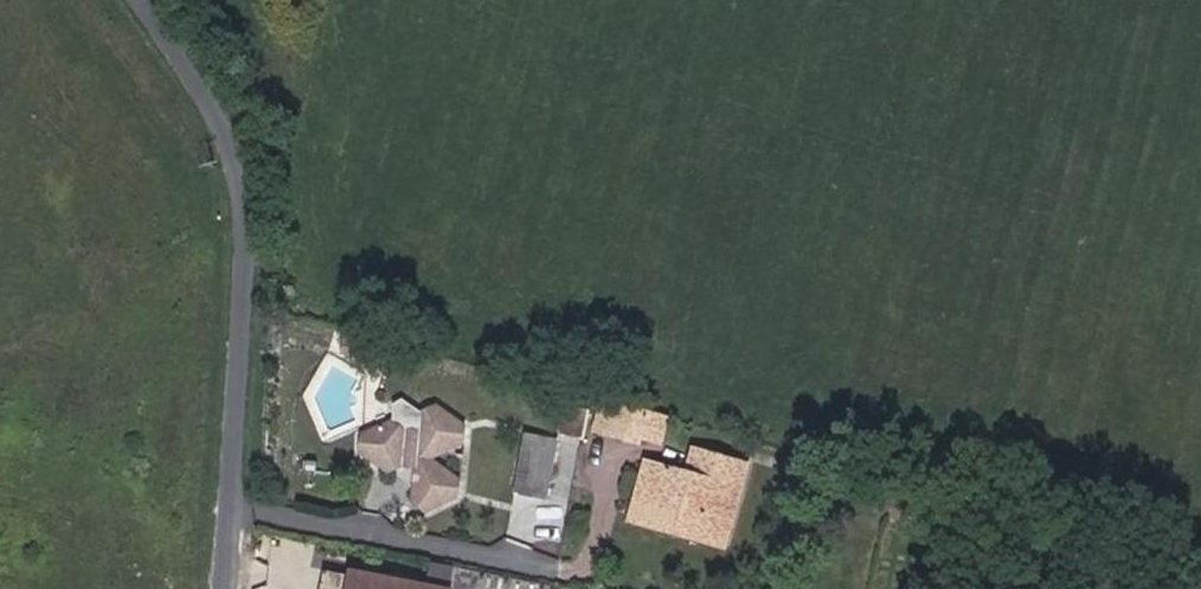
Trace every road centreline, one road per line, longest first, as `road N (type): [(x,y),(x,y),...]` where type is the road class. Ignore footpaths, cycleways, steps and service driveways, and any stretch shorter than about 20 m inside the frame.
road 1 (residential): [(154,0),(231,108),(255,172),(226,588)]

